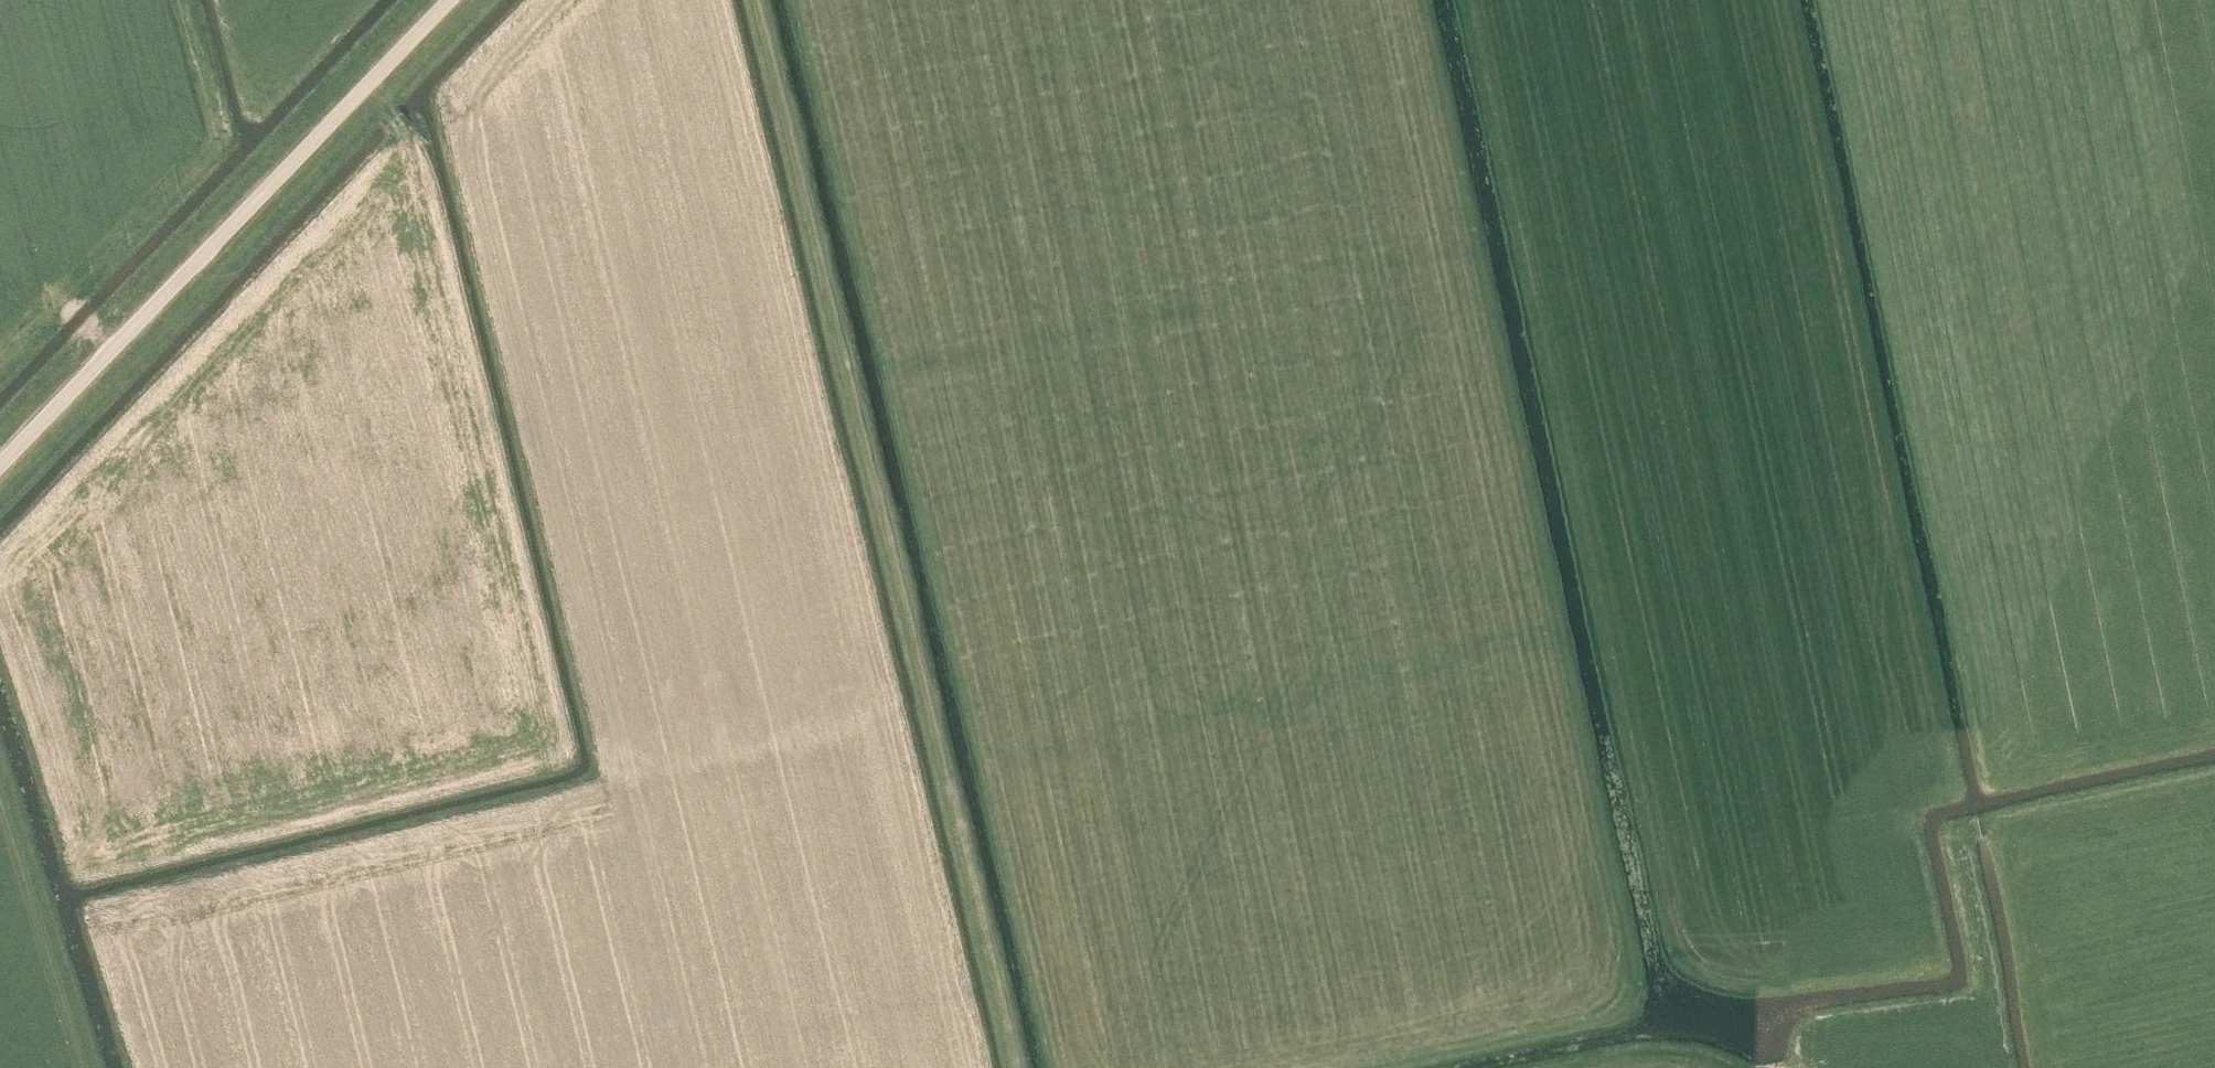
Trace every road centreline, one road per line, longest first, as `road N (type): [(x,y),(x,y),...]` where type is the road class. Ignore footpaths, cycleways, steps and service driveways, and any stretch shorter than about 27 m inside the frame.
road 1 (unclassified): [(0,472),(459,0)]

